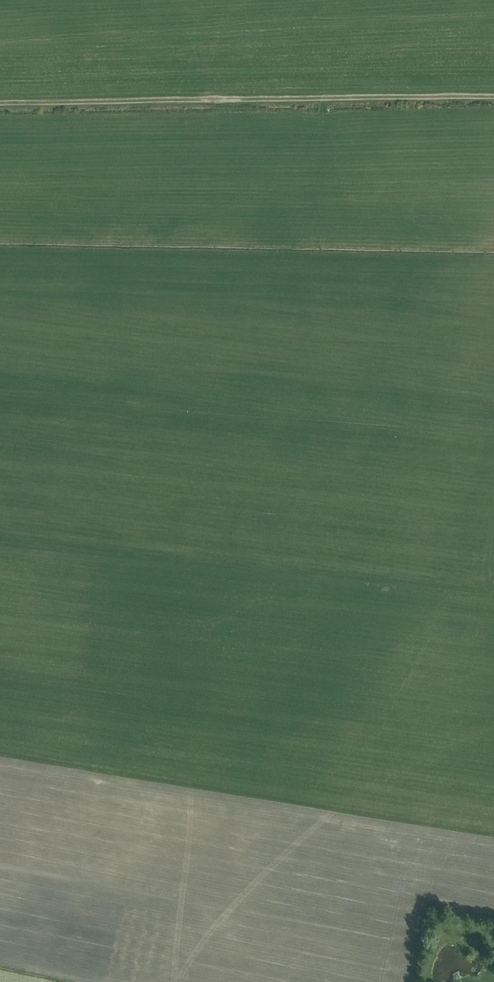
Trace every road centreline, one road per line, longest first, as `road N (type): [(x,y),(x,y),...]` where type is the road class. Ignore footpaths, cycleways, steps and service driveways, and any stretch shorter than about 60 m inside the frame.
road 1 (track): [(0,102),(493,96)]

